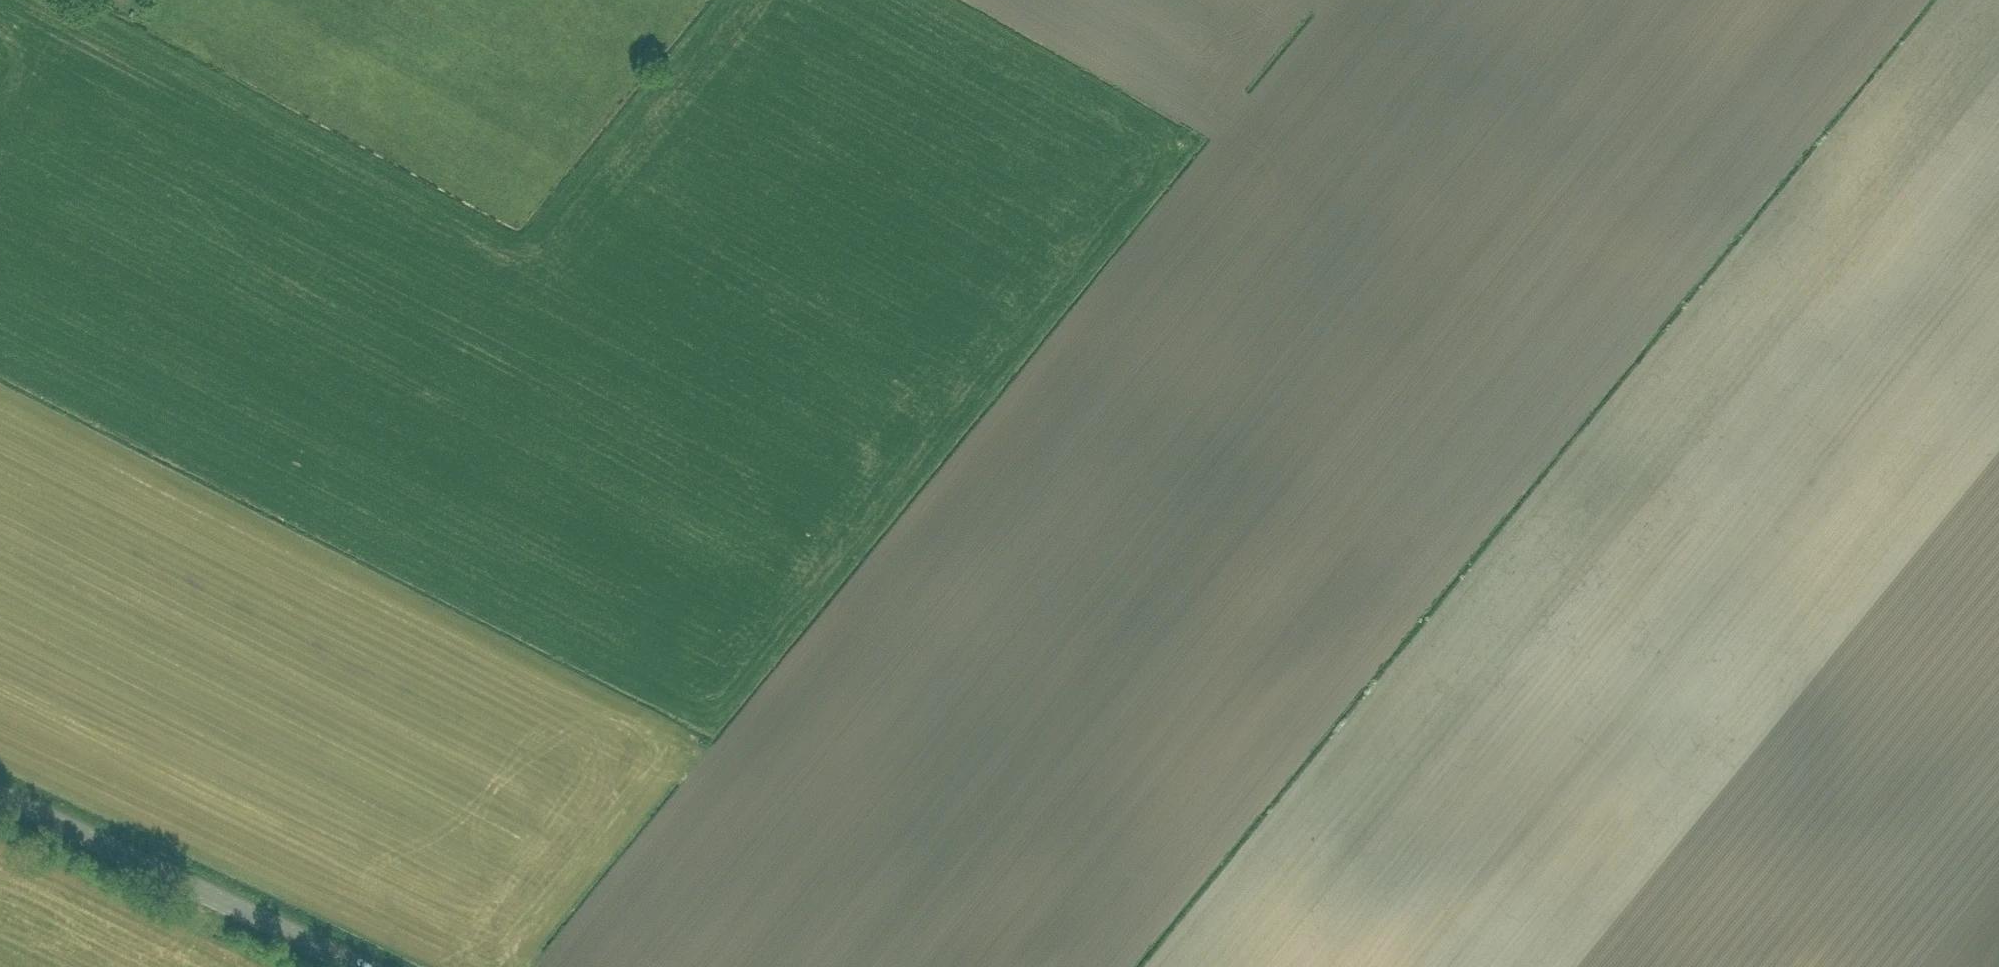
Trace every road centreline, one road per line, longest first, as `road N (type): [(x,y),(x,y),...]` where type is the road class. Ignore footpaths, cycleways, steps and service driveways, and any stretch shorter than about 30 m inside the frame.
road 1 (unclassified): [(364,966),(0,794)]

